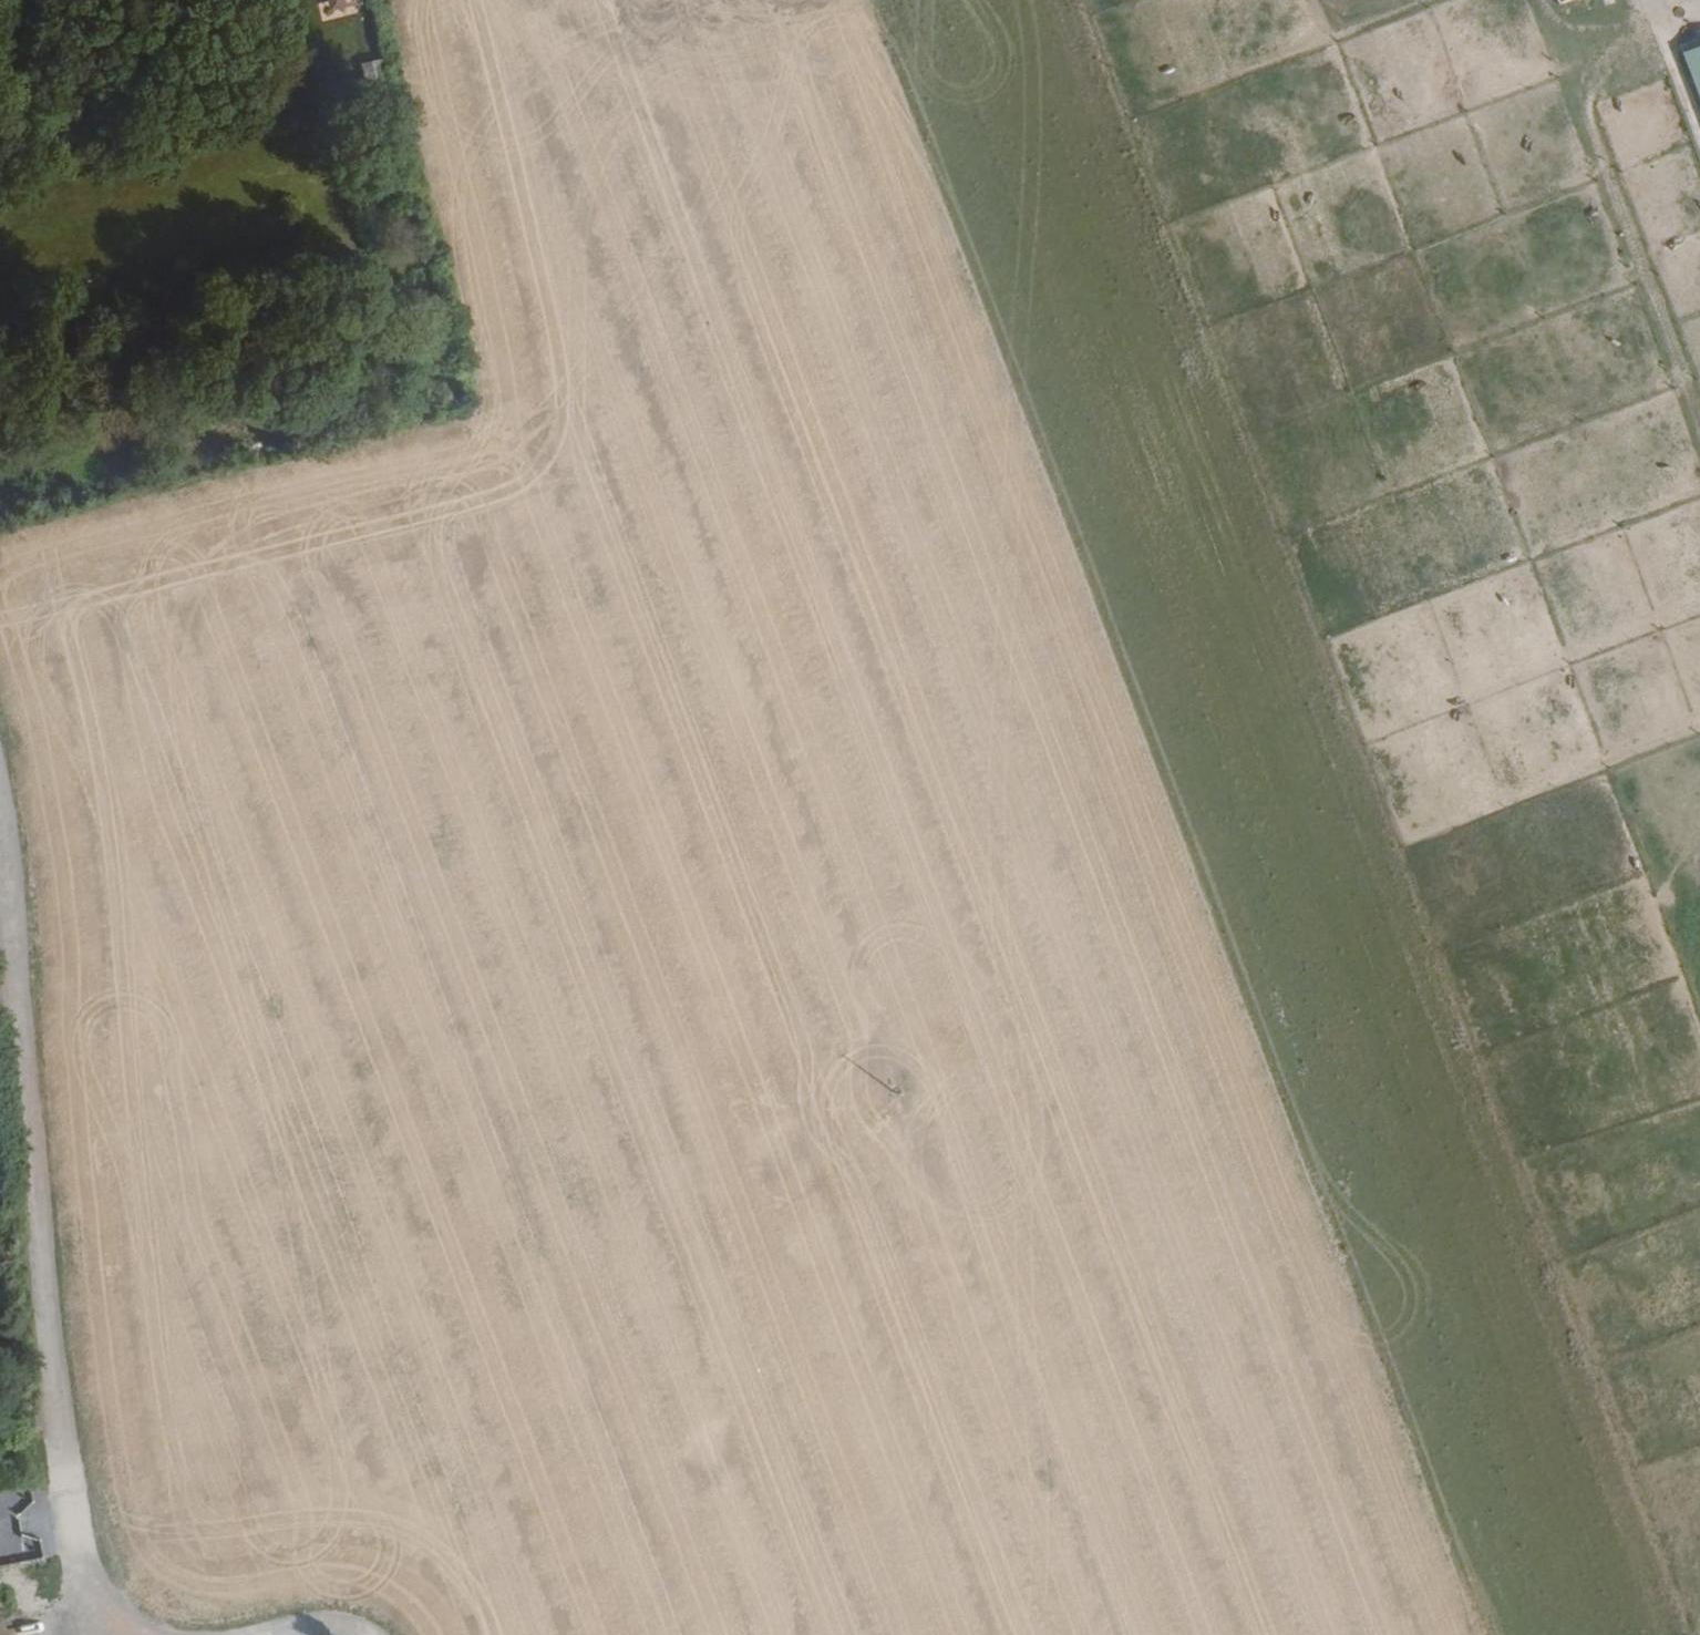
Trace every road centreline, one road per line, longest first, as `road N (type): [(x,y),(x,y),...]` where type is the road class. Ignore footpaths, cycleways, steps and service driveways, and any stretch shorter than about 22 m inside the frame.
road 1 (track): [(0,866),(90,1634)]

